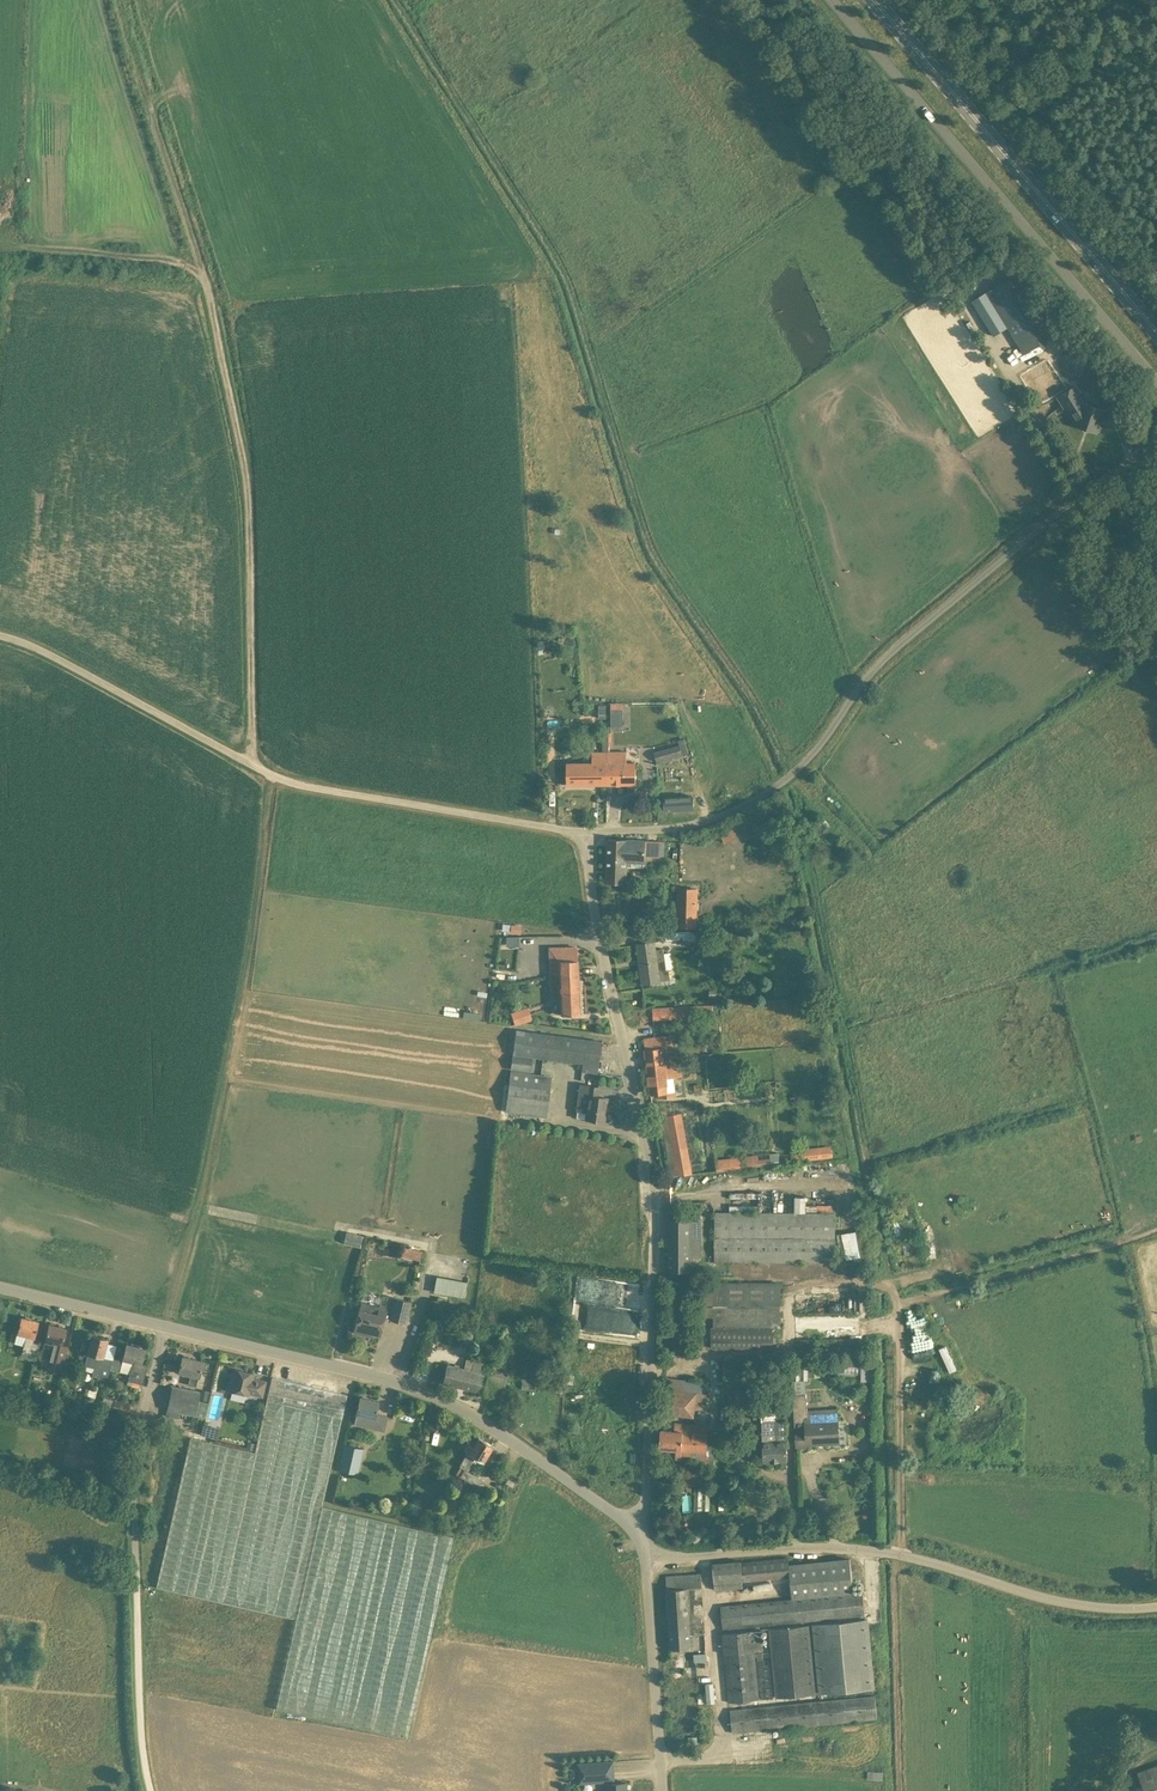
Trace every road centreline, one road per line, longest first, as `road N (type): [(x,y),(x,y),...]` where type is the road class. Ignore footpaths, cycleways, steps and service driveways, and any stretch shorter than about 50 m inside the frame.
road 1 (track): [(252,764),(245,468),(209,290),(118,0)]
road 2 (unclassified): [(584,832),(672,829),(758,799),(816,751),(892,651),(1081,494),(1156,444)]
road 3 (unclassified): [(644,1518),(655,1176),(584,832)]
road 4 (track): [(760,0),(991,341),(1081,494)]
road 5 (track): [(272,776),(261,883),(207,1185),(167,1326)]
road 6 (unclassified): [(644,1518),(619,1517),(470,1410),(393,1382),(167,1326)]
road 7 (unclassified): [(1156,1606),(1063,1602),(902,1555),(844,1548),(645,1560)]
road 8 (unclassified): [(832,0),(1156,381)]
road 9 (primary): [(1156,332),(873,0)]
road 10 (track): [(789,1337),(789,1291),(813,1283),(875,1282),(899,1305),(902,1555)]
road 11 (track): [(1156,262),(939,0)]
road 12 (unclassified): [(584,832),(311,787),(252,764)]
road 13 (unclassified): [(136,1584),(135,1446),(167,1326)]
road 14 (unclassified): [(662,1790),(645,1560)]
road 15 (track): [(149,1790),(139,1740),(136,1584)]
road 16 (unclassified): [(167,1326),(0,1287)]
road 17 (track): [(1156,634),(1081,494)]

